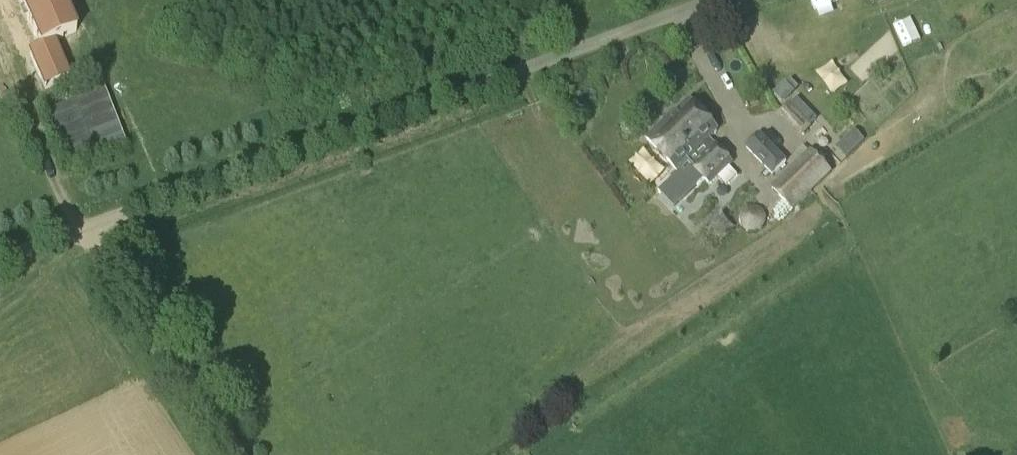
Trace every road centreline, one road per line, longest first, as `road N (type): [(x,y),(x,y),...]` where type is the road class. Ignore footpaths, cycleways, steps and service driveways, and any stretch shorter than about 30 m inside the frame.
road 1 (unclassified): [(687,0),(81,218)]
road 2 (unclassified): [(81,218),(240,454)]

